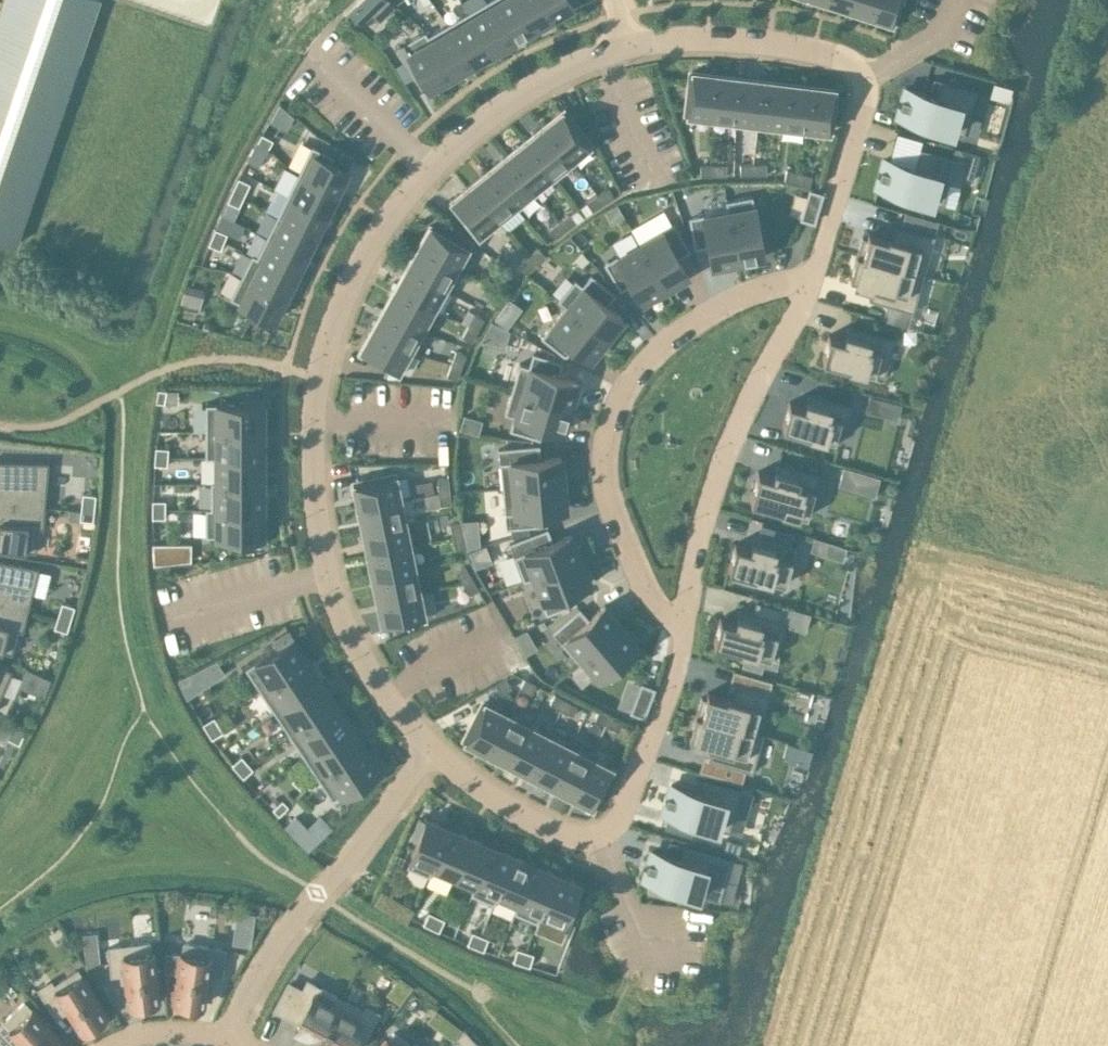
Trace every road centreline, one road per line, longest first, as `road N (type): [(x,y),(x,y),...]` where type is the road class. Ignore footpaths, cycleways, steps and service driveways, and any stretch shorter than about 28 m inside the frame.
road 1 (residential): [(628,47),(535,86),(453,147),(381,231),(330,338),(312,455),(327,575),(365,665),(431,747)]
road 2 (residential): [(684,624),(655,603),(620,526),(606,474),(609,424),(629,378),(684,325),(737,296),(812,278)]
road 3 (residential): [(812,278),(866,100),(854,67),(743,42),(628,47)]
road 4 (residential): [(431,747),(528,822),(600,837),(622,813),(678,668),(684,624)]
road 5 (residential): [(684,624),(700,530),(726,455),(812,278)]
road 6 (unclassified): [(229,1042),(266,957),(431,747)]

